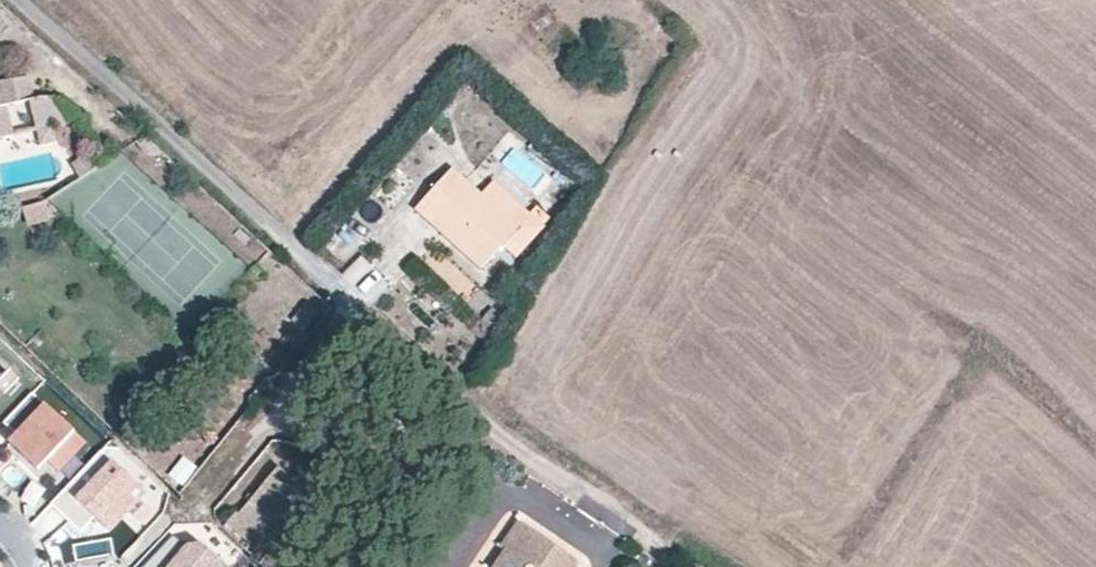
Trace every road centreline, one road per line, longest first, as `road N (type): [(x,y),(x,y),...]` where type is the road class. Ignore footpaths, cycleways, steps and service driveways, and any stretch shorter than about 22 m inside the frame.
road 1 (unclassified): [(33,0),(498,439),(629,525)]

